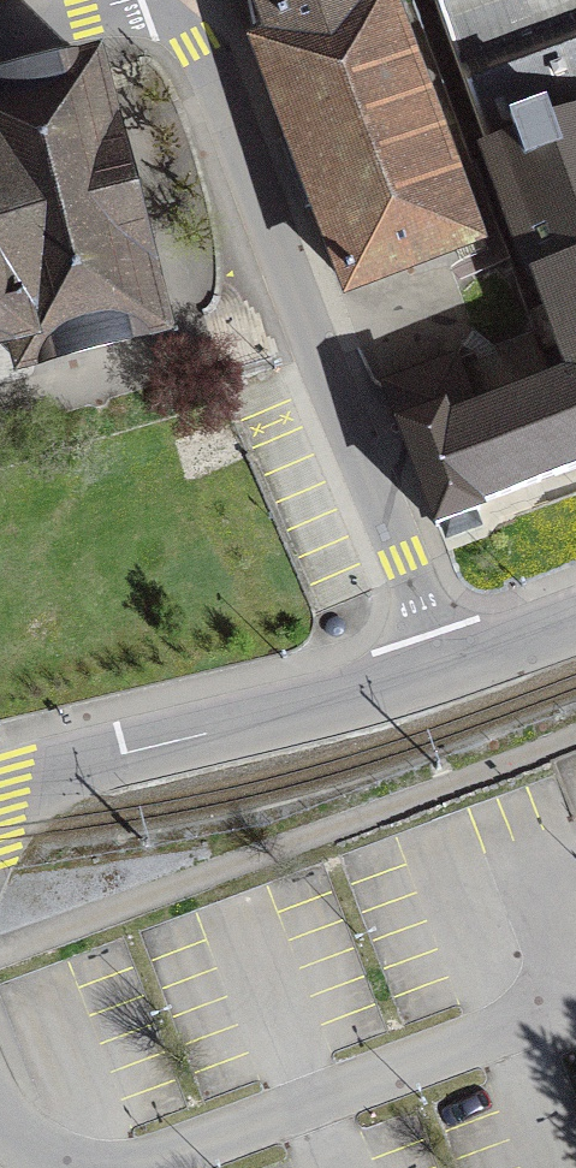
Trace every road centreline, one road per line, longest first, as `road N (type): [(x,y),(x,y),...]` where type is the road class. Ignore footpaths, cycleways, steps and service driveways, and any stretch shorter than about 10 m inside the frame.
road 1 (residential): [(170,0),(452,671)]
road 2 (residential): [(0,795),(126,753),(452,671)]
road 3 (residential): [(452,671),(575,622)]
road 4 (residential): [(126,0),(0,39)]

